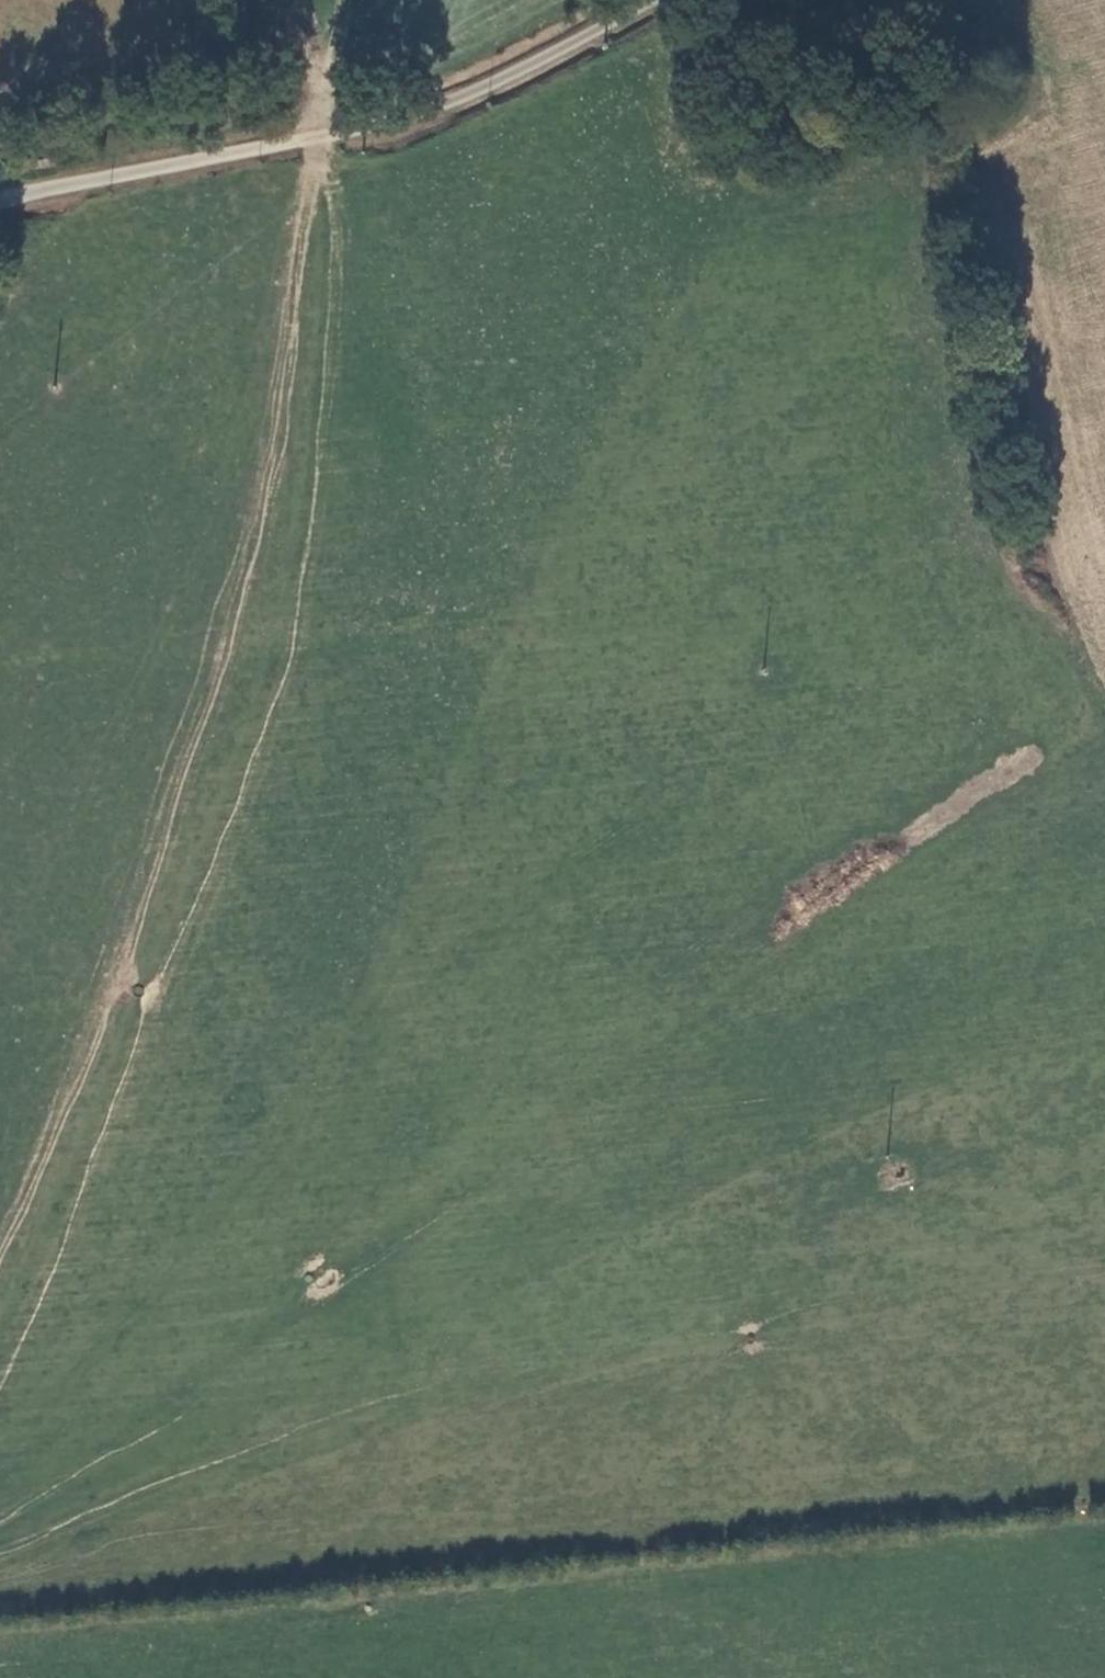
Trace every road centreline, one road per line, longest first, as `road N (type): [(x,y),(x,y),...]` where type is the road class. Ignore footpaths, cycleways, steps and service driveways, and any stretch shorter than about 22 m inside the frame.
road 1 (unclassified): [(0,201),(425,110),(656,0)]

